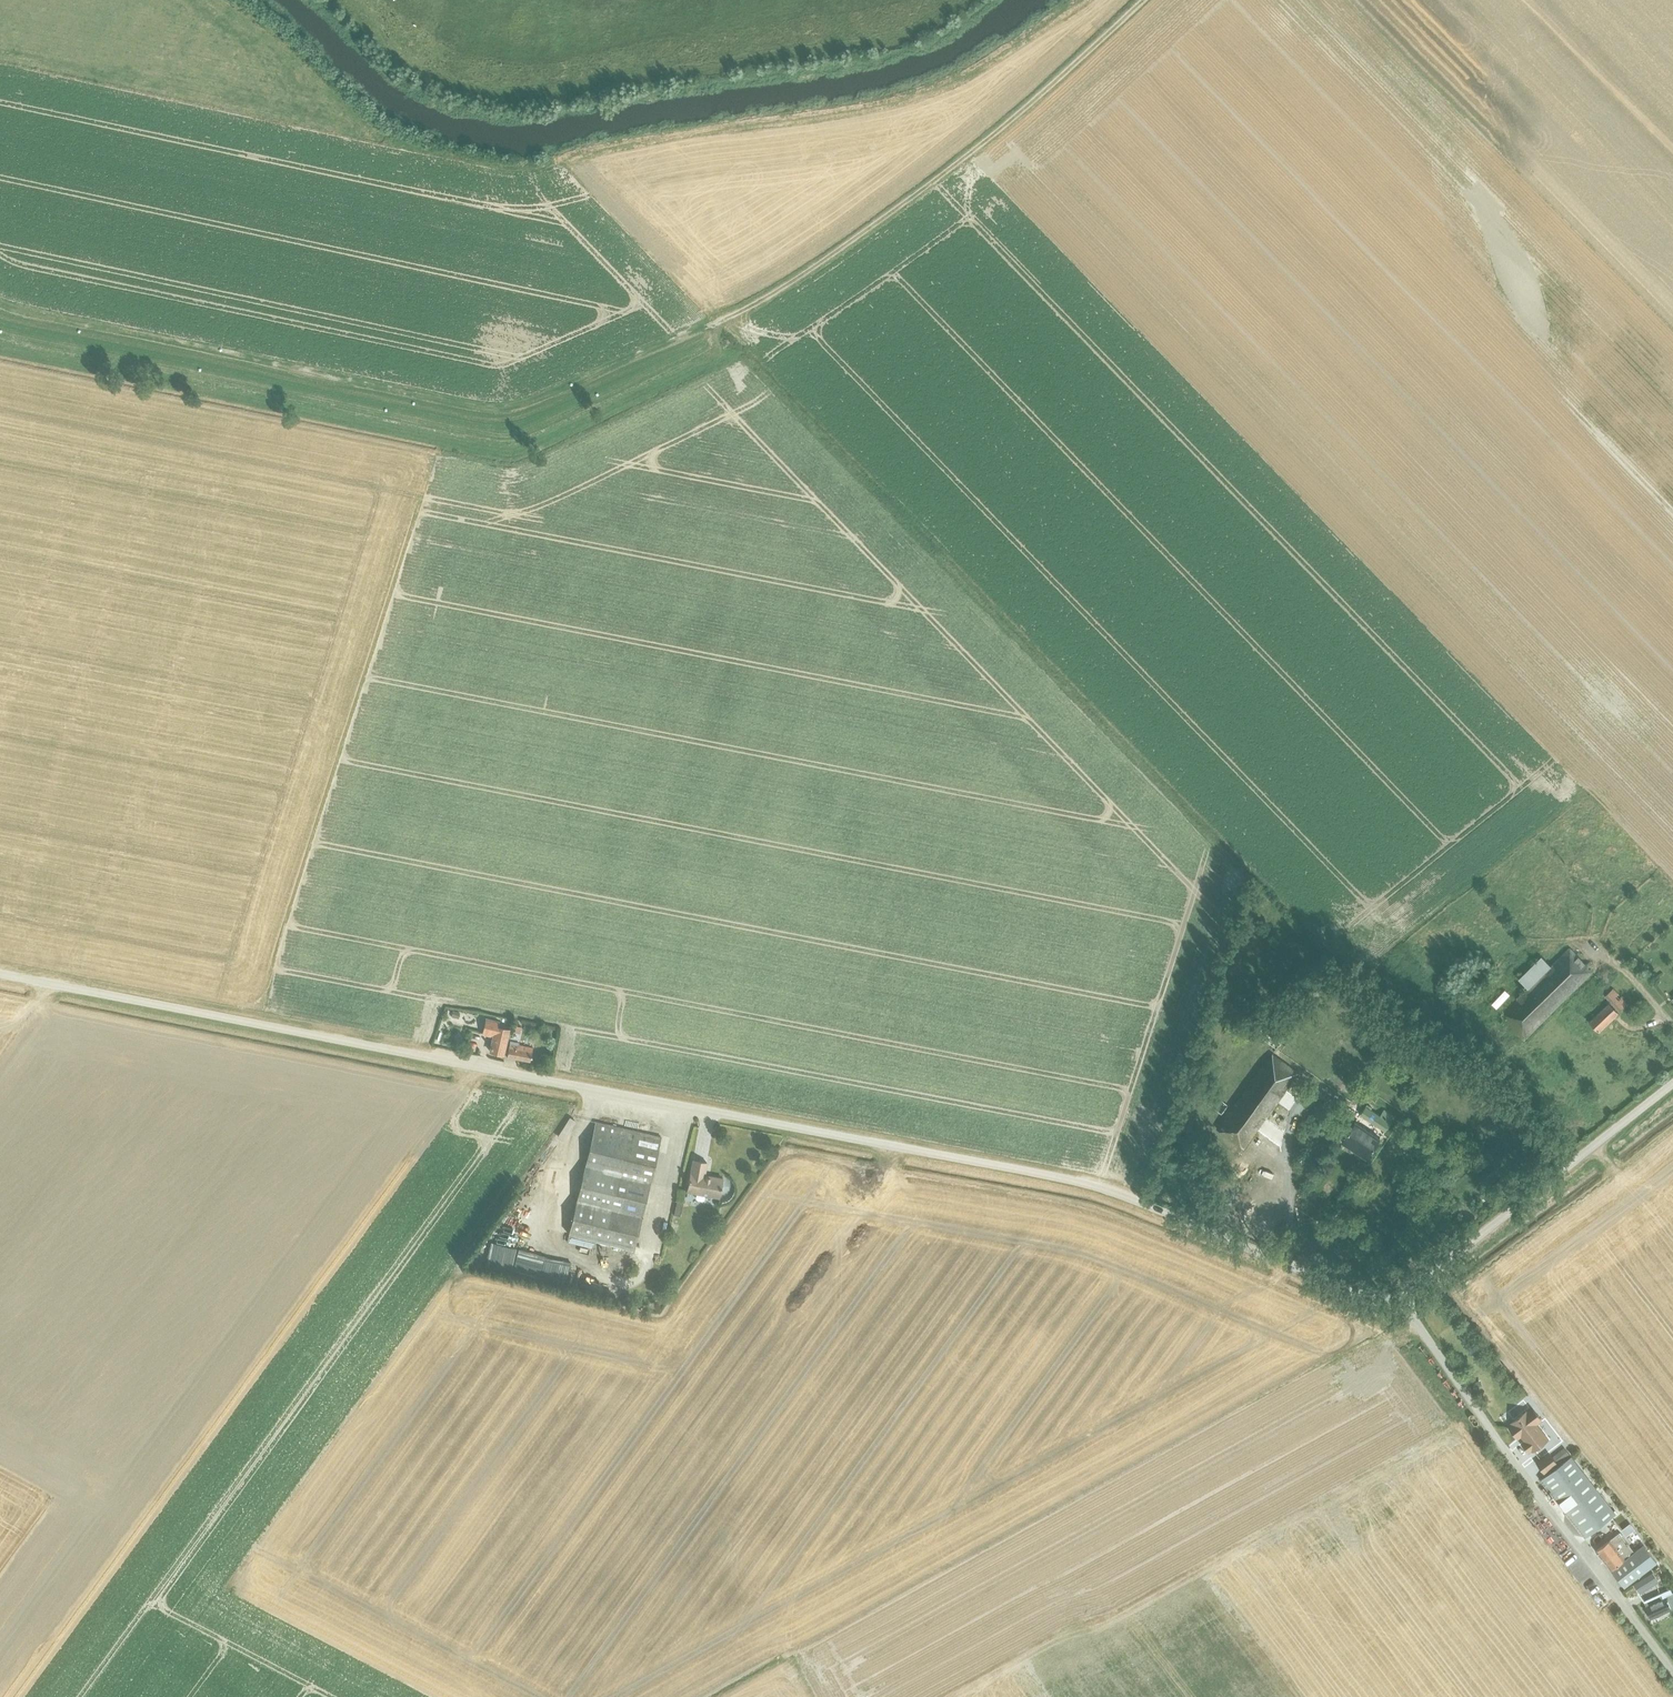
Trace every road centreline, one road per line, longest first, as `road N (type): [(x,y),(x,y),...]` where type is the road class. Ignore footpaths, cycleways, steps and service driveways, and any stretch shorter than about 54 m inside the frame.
road 1 (unclassified): [(1409,1303),(1077,1183),(0,975)]
road 2 (track): [(1143,0),(1049,89),(852,244),(728,319),(519,405),(493,411),(0,305)]
road 3 (unclassified): [(1672,1670),(1474,1405),(1409,1303)]
road 4 (unclassified): [(1409,1303),(1421,1283),(1672,1085)]

